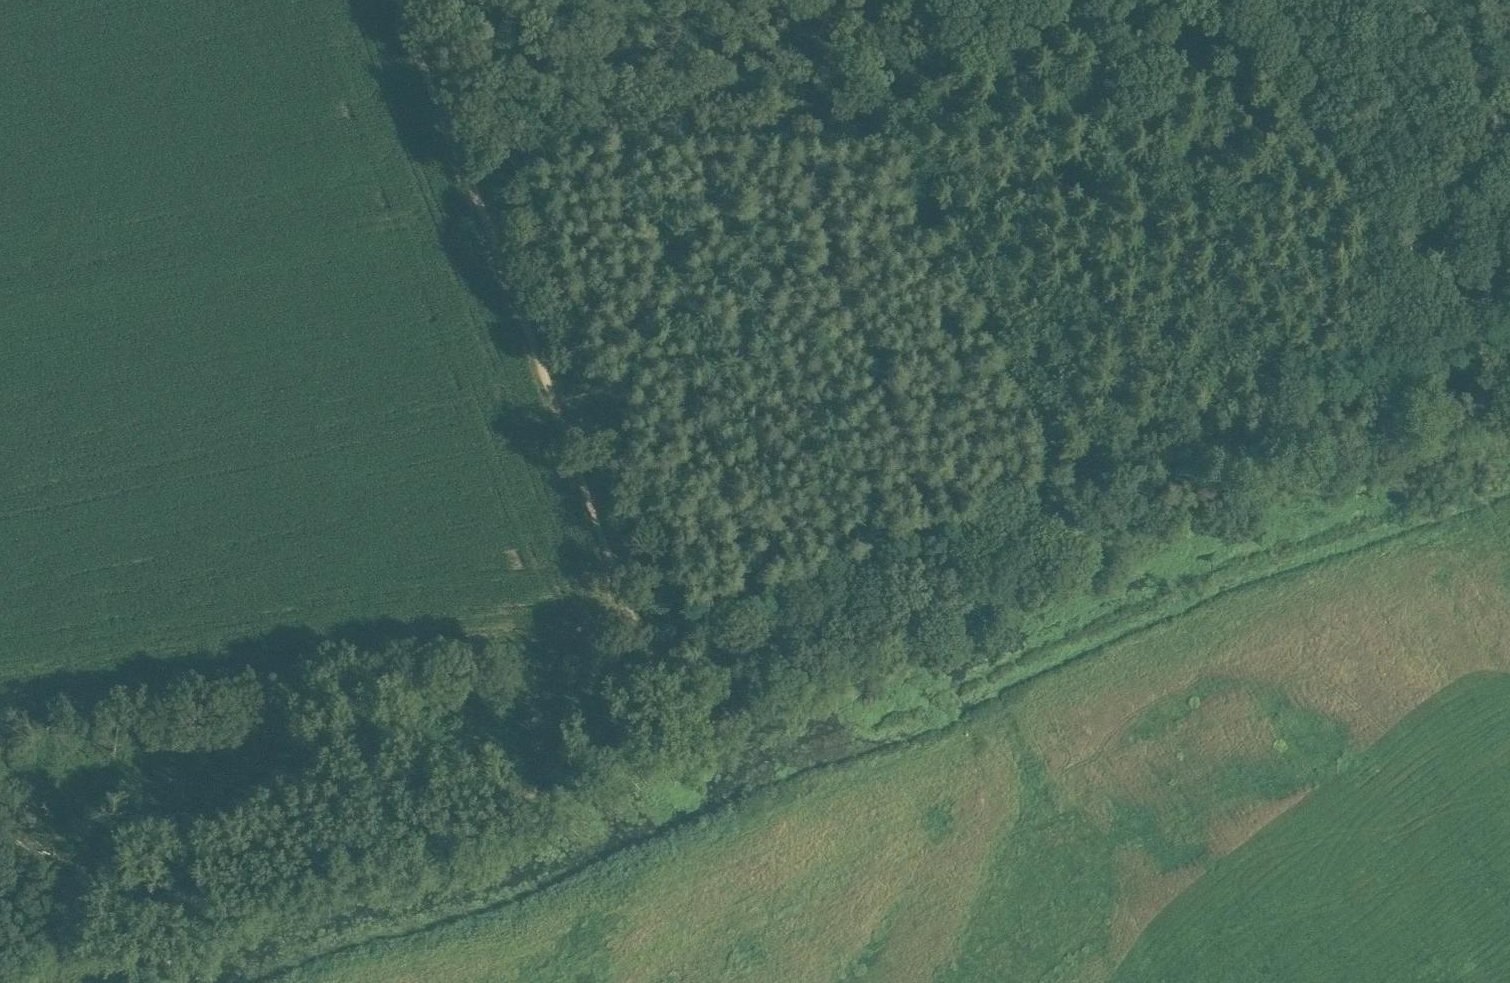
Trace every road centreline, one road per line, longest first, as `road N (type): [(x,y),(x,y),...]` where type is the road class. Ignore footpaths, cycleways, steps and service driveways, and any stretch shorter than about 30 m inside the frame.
road 1 (track): [(613,685),(378,0)]

